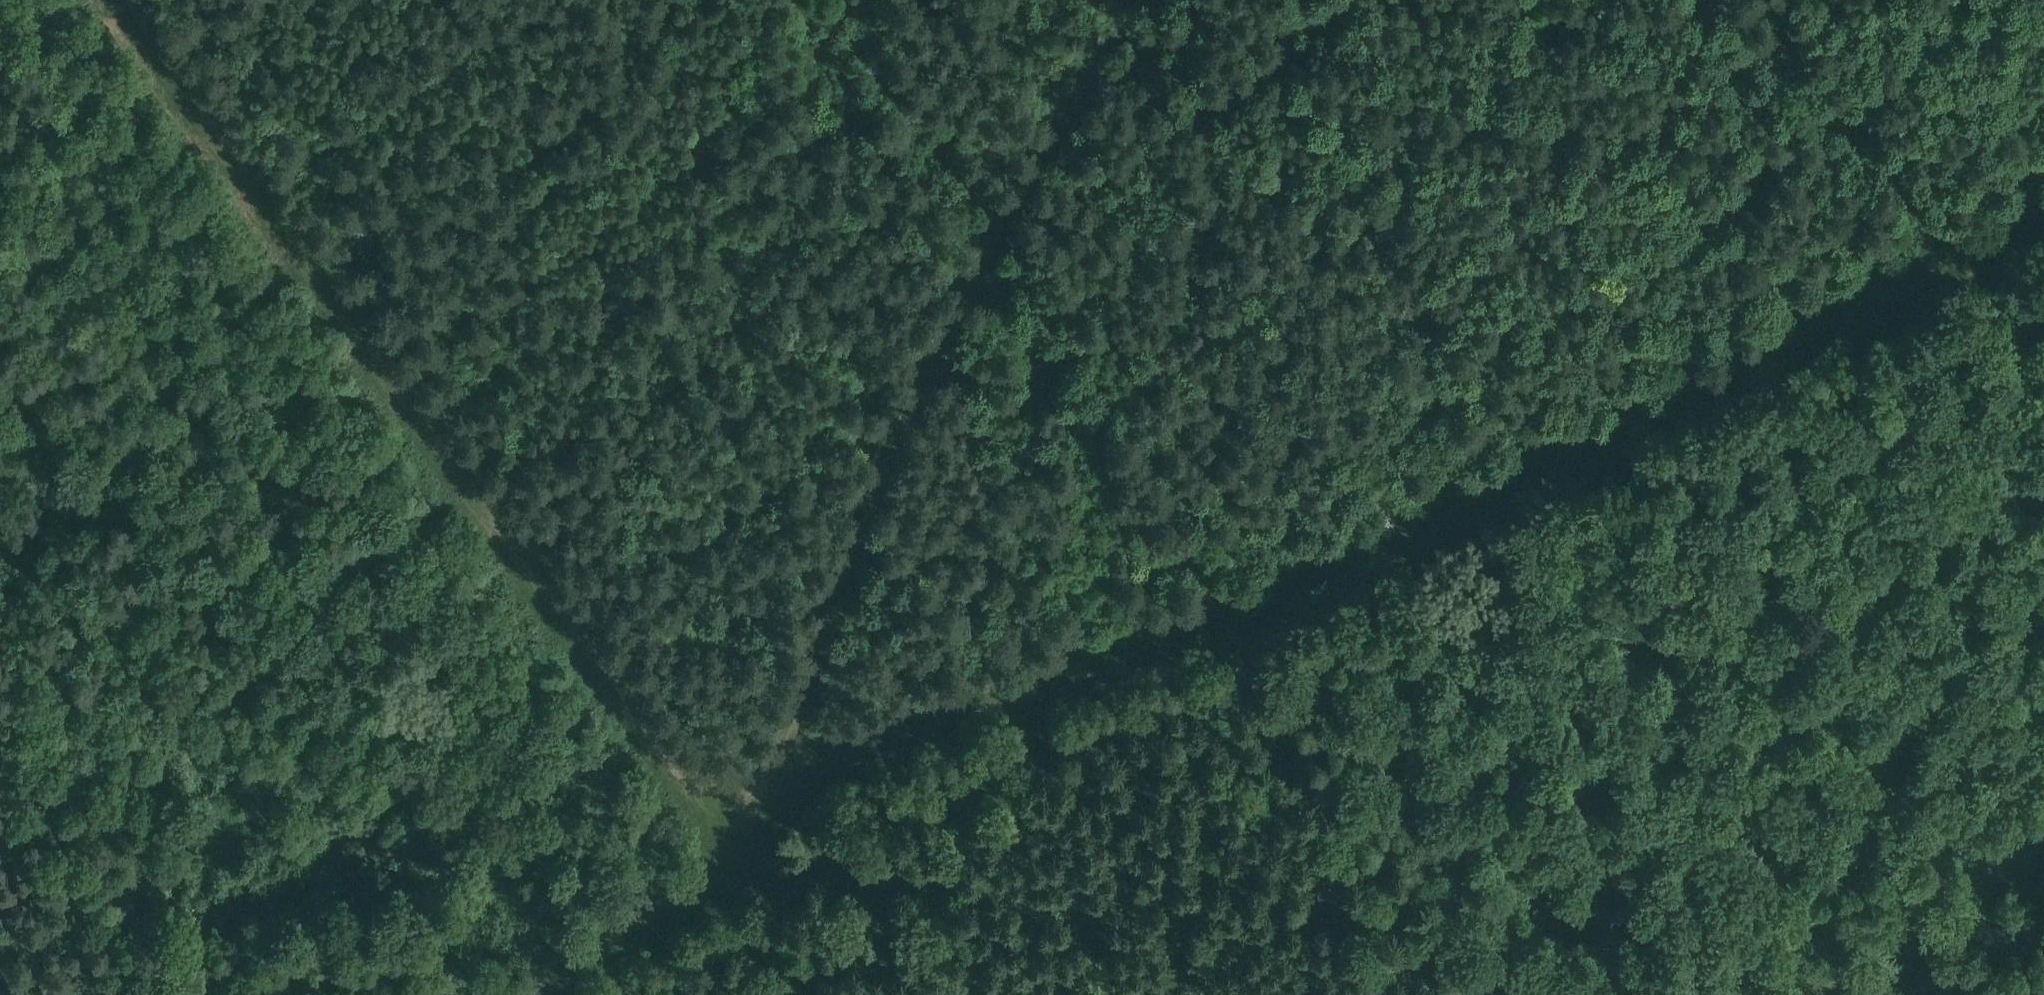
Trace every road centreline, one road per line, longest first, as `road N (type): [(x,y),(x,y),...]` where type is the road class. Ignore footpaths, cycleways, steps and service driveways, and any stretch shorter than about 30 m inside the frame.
road 1 (track): [(2043,213),(1256,613),(853,754),(721,836),(681,880),(524,994)]
road 2 (track): [(835,994),(122,0)]
road 3 (track): [(767,807),(917,400),(999,235),(1135,0)]
road 4 (track): [(2043,319),(1715,0)]
road 5 (track): [(2043,843),(1818,994)]

